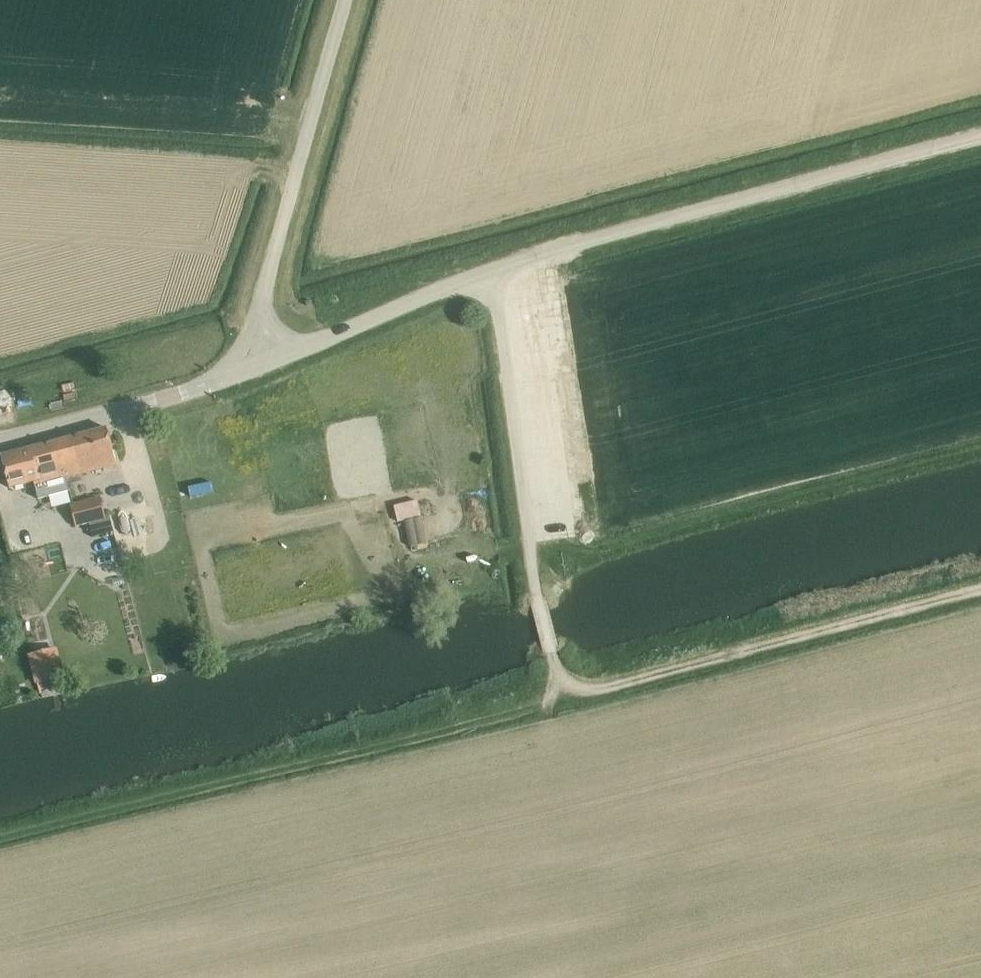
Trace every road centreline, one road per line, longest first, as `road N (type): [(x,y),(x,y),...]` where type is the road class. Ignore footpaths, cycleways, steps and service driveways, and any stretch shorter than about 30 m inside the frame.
road 1 (unclassified): [(496,275),(980,137)]
road 2 (track): [(980,595),(592,691),(562,684),(554,665)]
road 3 (unclassified): [(554,665),(496,275)]
road 4 (unclassified): [(254,365),(348,0)]
road 5 (unclassified): [(0,443),(200,390),(254,365)]
road 6 (unclassified): [(254,365),(496,275)]

